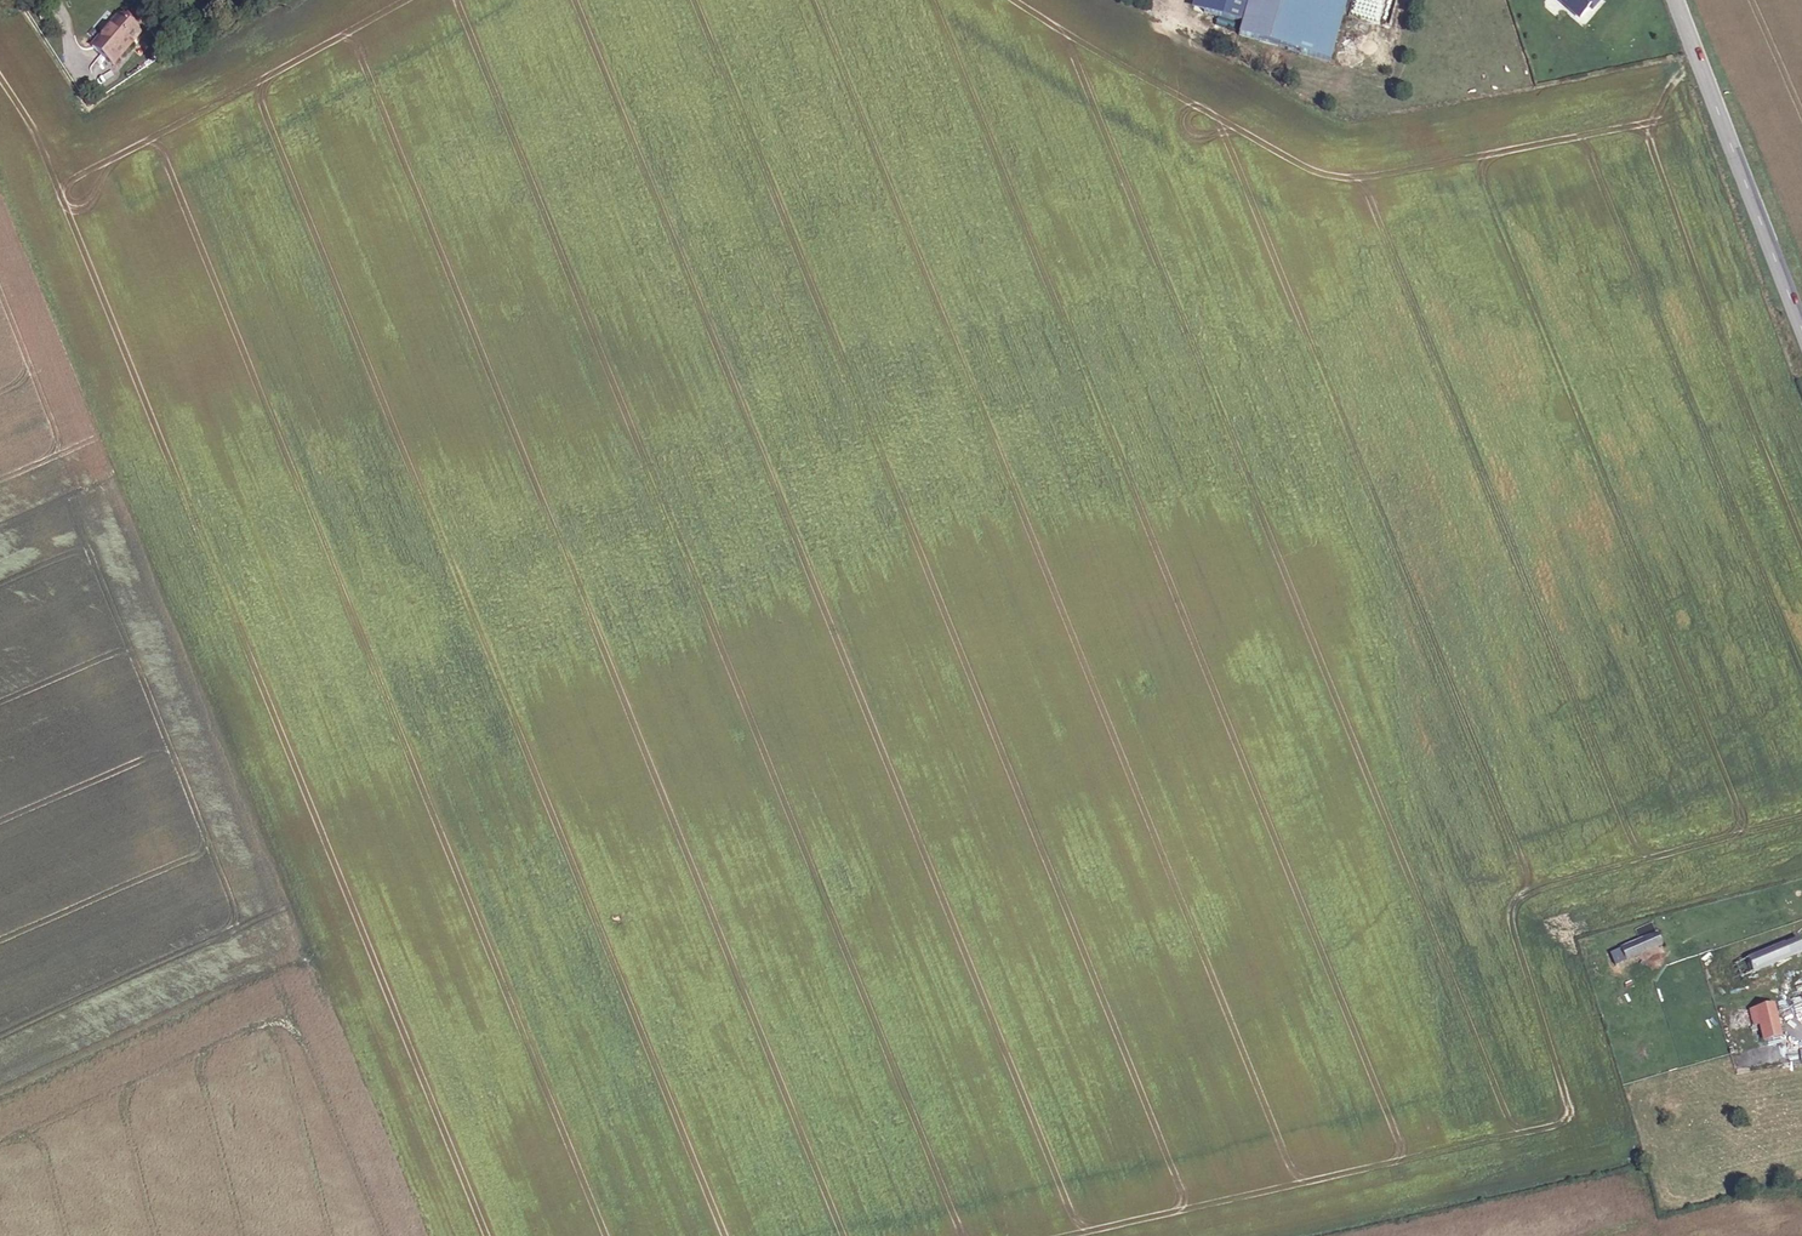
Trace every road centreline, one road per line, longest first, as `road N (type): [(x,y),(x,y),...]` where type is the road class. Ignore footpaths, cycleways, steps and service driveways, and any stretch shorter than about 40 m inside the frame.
road 1 (secondary): [(1678,0),(1801,326)]

